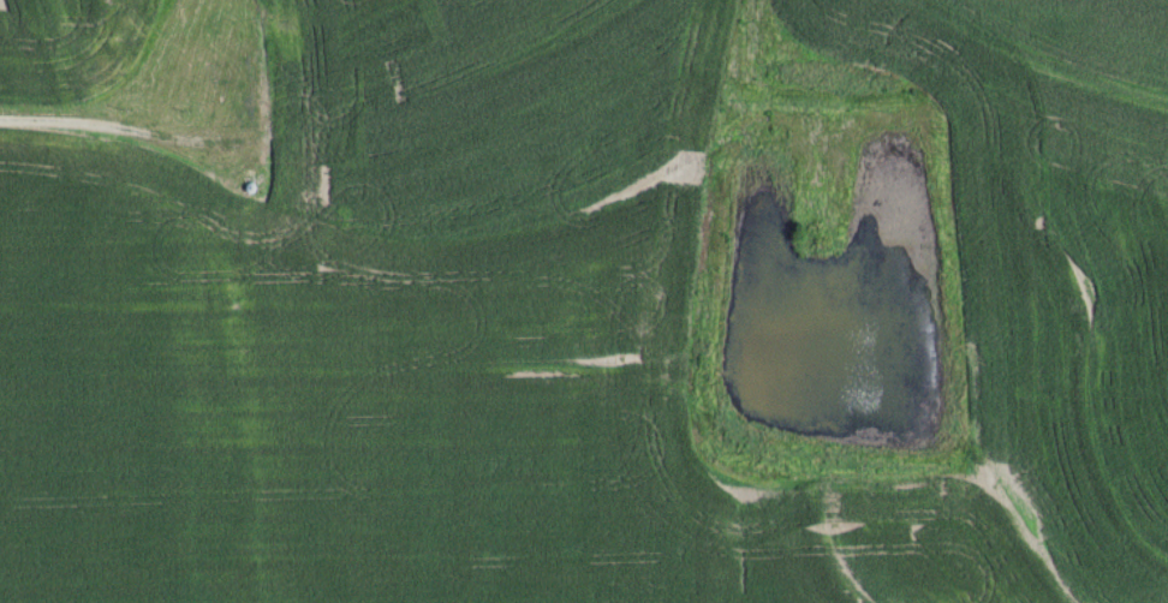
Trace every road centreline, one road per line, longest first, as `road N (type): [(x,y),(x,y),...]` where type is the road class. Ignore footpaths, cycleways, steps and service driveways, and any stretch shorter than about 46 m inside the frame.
road 1 (track): [(0,118),(85,119),(237,147)]

